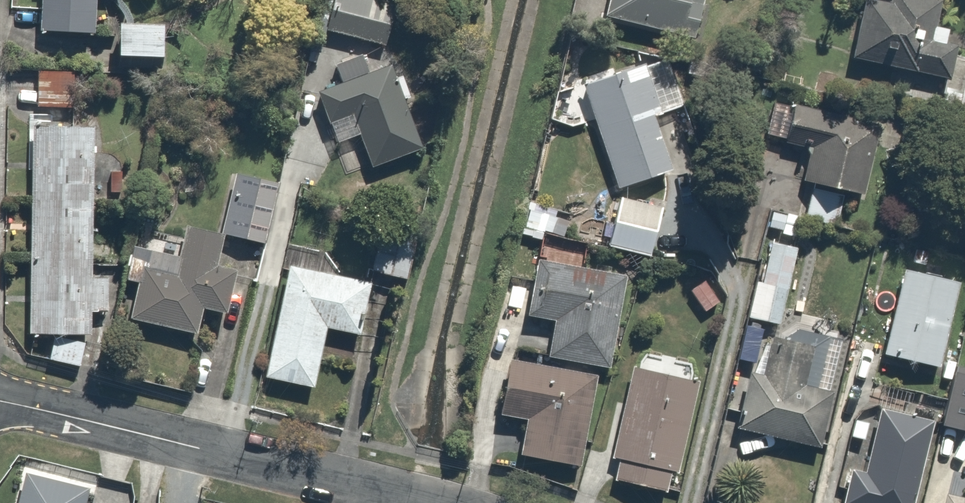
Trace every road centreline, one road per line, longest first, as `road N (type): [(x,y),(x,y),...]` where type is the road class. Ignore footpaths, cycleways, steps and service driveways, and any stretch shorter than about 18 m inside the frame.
road 1 (residential): [(408,502),(0,402)]

